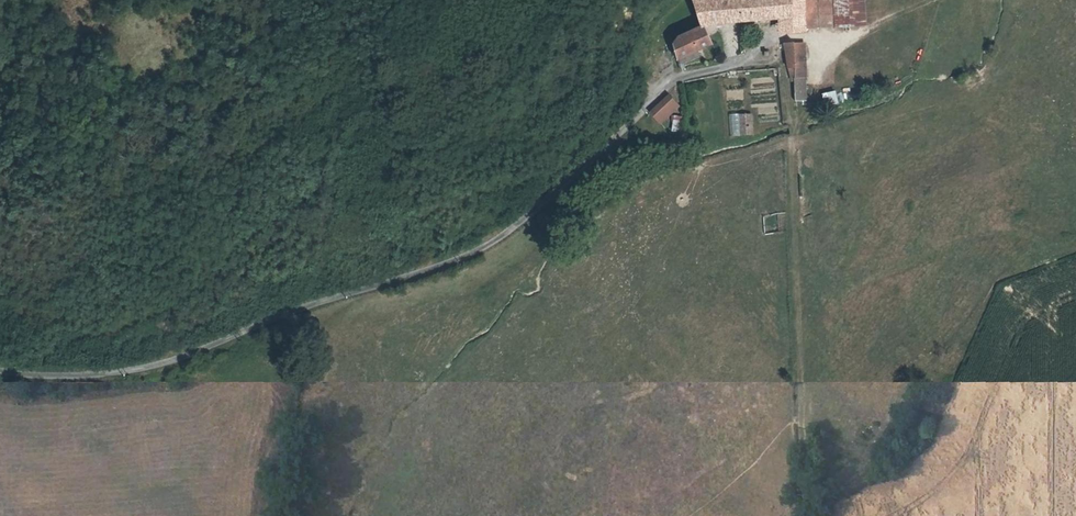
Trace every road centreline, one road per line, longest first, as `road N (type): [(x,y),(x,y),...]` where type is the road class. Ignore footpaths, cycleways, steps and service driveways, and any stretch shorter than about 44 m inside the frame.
road 1 (unclassified): [(0,370),(100,372),(182,354),(464,257),(566,183),(679,79),(769,66),(785,80),(791,102)]

